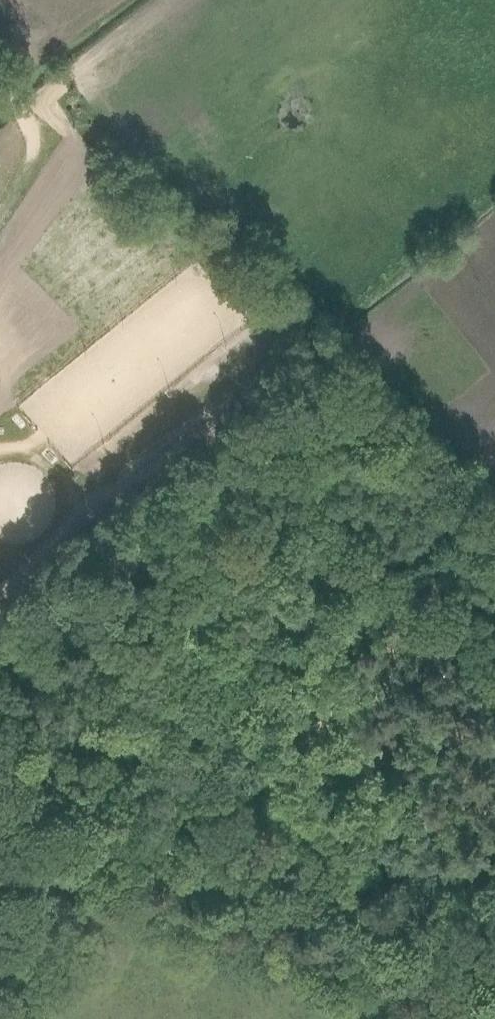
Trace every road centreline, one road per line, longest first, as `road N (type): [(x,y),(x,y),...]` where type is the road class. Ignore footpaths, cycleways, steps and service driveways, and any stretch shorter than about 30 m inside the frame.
road 1 (track): [(0,731),(494,965)]
road 2 (track): [(18,739),(345,348)]

